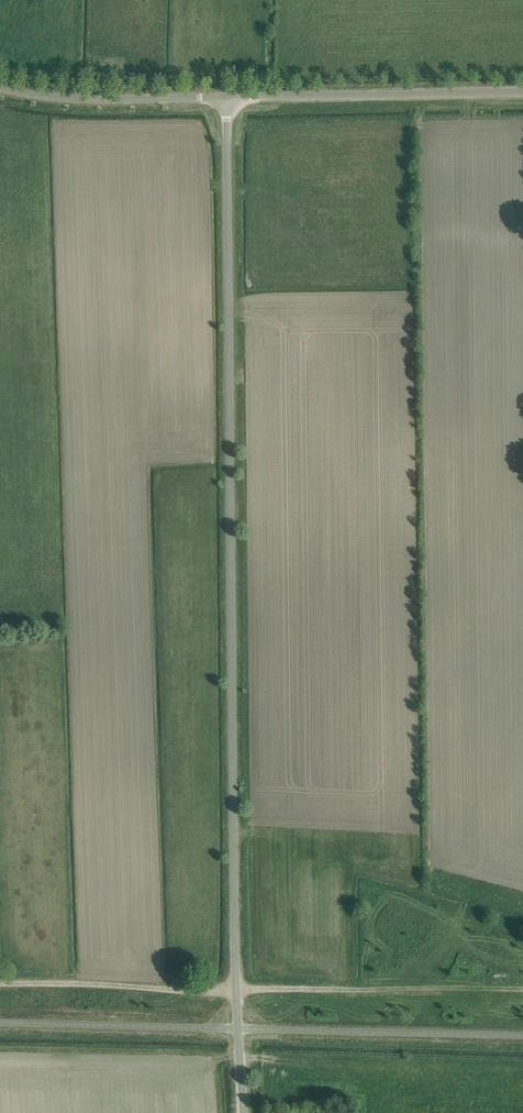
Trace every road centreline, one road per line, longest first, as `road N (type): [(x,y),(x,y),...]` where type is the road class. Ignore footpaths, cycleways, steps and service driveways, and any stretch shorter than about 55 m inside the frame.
road 1 (unclassified): [(243,1112),(226,96)]
road 2 (track): [(522,991),(0,981)]
road 3 (unclassified): [(522,91),(226,96)]
road 4 (unclassified): [(226,96),(59,96),(0,86)]

